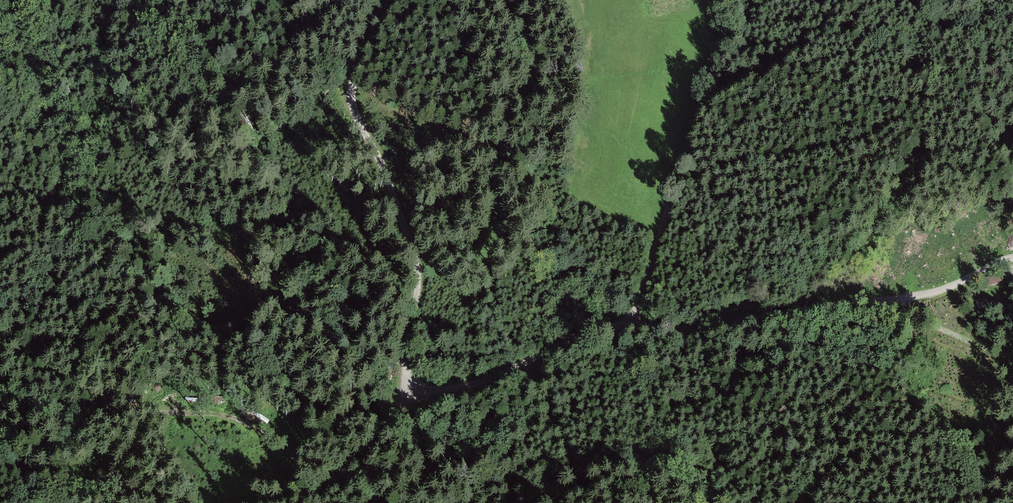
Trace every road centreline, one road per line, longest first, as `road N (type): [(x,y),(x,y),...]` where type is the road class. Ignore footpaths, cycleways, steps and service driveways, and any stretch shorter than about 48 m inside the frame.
road 1 (track): [(1012,259),(930,294),(593,332),(486,377),(412,395),(347,466),(251,502)]
road 2 (track): [(381,0),(349,95),(417,260),(407,374),(412,395)]
road 3 (track): [(0,361),(149,412),(218,414),(271,435),(326,476)]
road 4 (track): [(733,0),(720,67),(633,324)]

